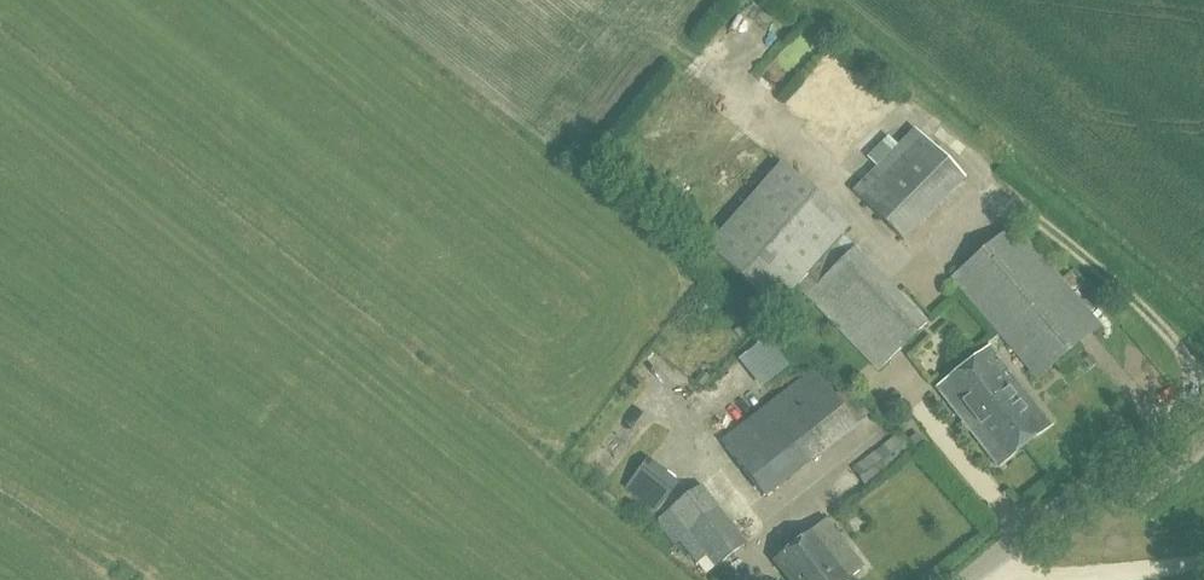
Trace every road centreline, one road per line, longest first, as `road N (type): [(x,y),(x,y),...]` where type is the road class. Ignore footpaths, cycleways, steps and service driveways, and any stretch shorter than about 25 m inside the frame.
road 1 (unclassified): [(962,579),(1203,391)]

